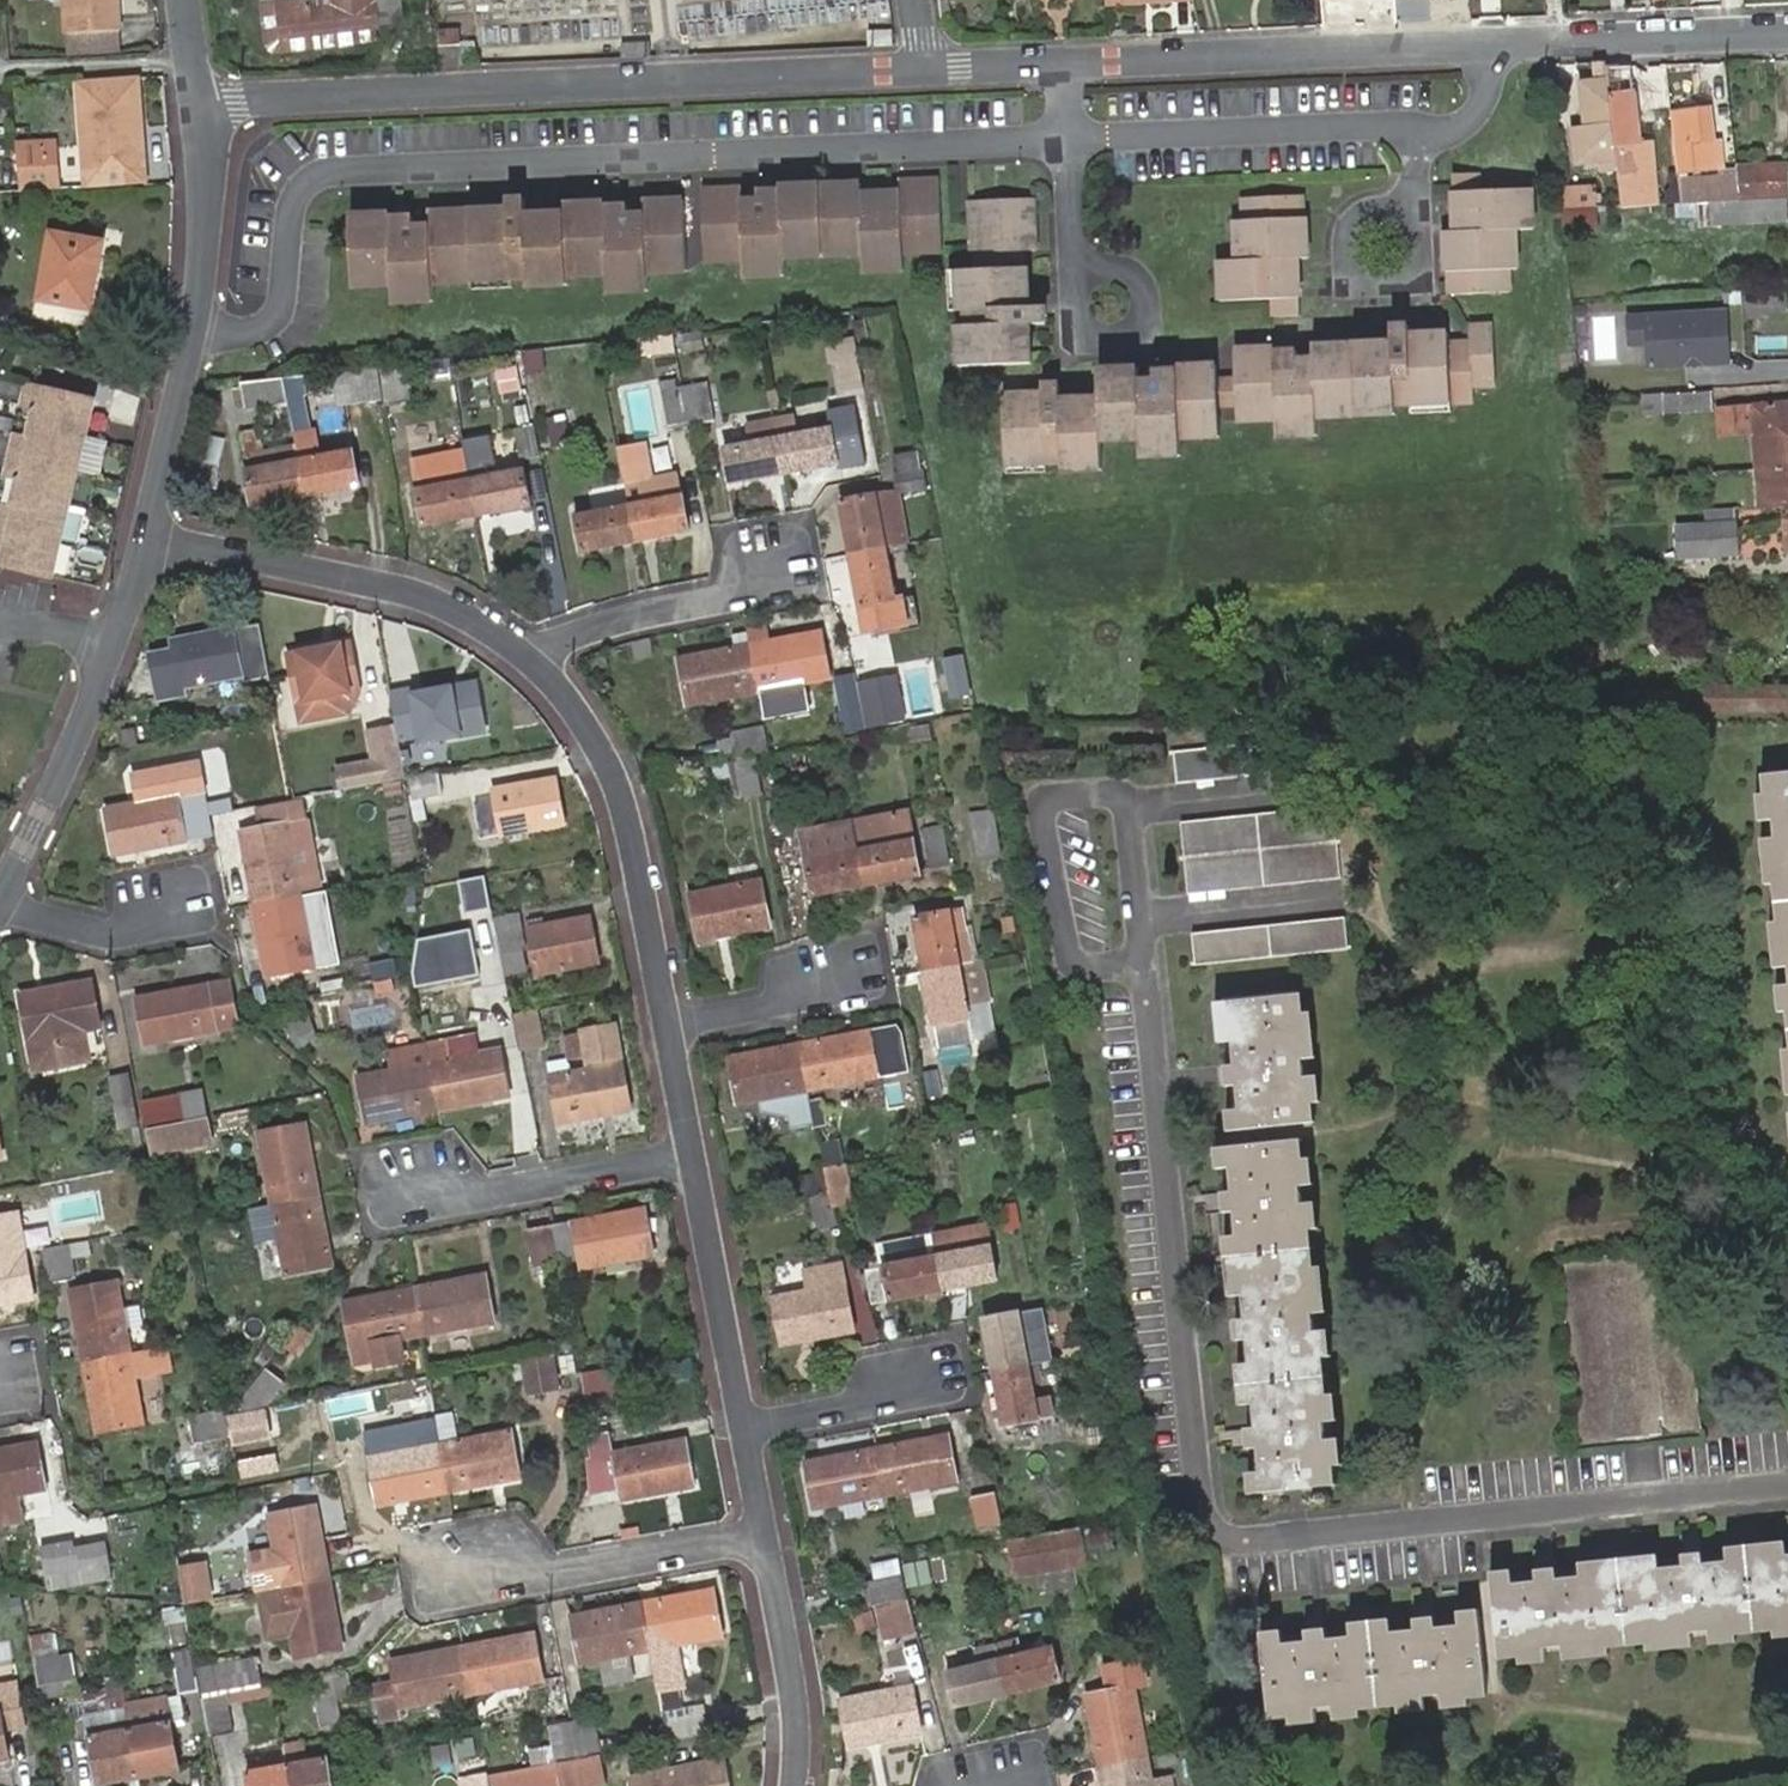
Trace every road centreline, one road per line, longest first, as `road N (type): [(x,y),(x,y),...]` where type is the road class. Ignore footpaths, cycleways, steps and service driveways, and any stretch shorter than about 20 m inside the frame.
road 1 (residential): [(1058,61),(1787,29)]
road 2 (residential): [(205,98),(921,67)]
road 3 (residential): [(205,98),(210,166),(199,330),(160,531)]
road 4 (residential): [(672,1027),(619,784),(583,717),(531,659)]
road 5 (residential): [(531,659),(461,610),(382,581),(160,531)]
road 6 (residential): [(764,1534),(558,1575),(465,1566)]
road 7 (residential): [(128,633),(59,791),(0,895)]
road 8 (residential): [(692,1159),(479,1194),(417,1183)]
road 9 (residential): [(531,659),(587,627),(752,593),(766,550)]
road 10 (residential): [(1417,190),(1417,280),(1362,289),(1343,263),(1344,238),(1366,207),(1398,203)]
road 11 (residential): [(744,1426),(692,1159)]
road 12 (residential): [(797,1785),(798,1721),(764,1534)]
road 13 (residential): [(1058,61),(1073,254),(1085,271)]
road 14 (residential): [(744,1426),(880,1401),(916,1376)]
road 15 (residential): [(0,903),(106,930),(172,906)]
road 16 (residential): [(1085,271),(1121,268),(1140,284),(1146,308),(1136,331),(1112,343),(1076,329)]
road 17 (residential): [(672,1027),(768,1010),(815,972)]
road 18 (residential): [(921,67),(1058,61)]
road 19 (residential): [(692,1159),(672,1027)]
road 20 (residential): [(128,633),(0,627)]

